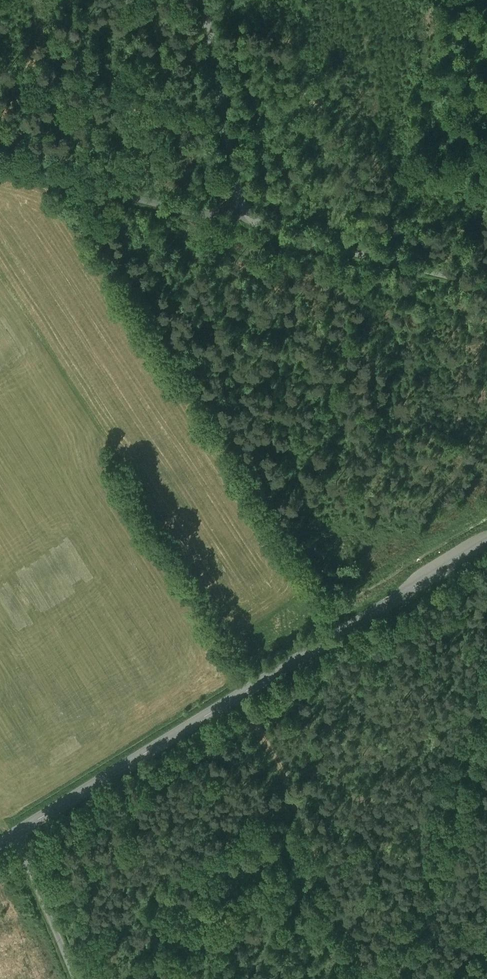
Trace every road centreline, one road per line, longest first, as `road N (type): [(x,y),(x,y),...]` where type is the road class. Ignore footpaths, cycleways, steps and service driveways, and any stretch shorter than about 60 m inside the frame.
road 1 (tertiary): [(14,833),(486,541)]
road 2 (tertiary): [(203,0),(240,201),(251,217),(280,234),(486,284)]
road 3 (track): [(0,166),(205,214),(241,206)]
road 4 (unclassified): [(76,978),(14,833)]

